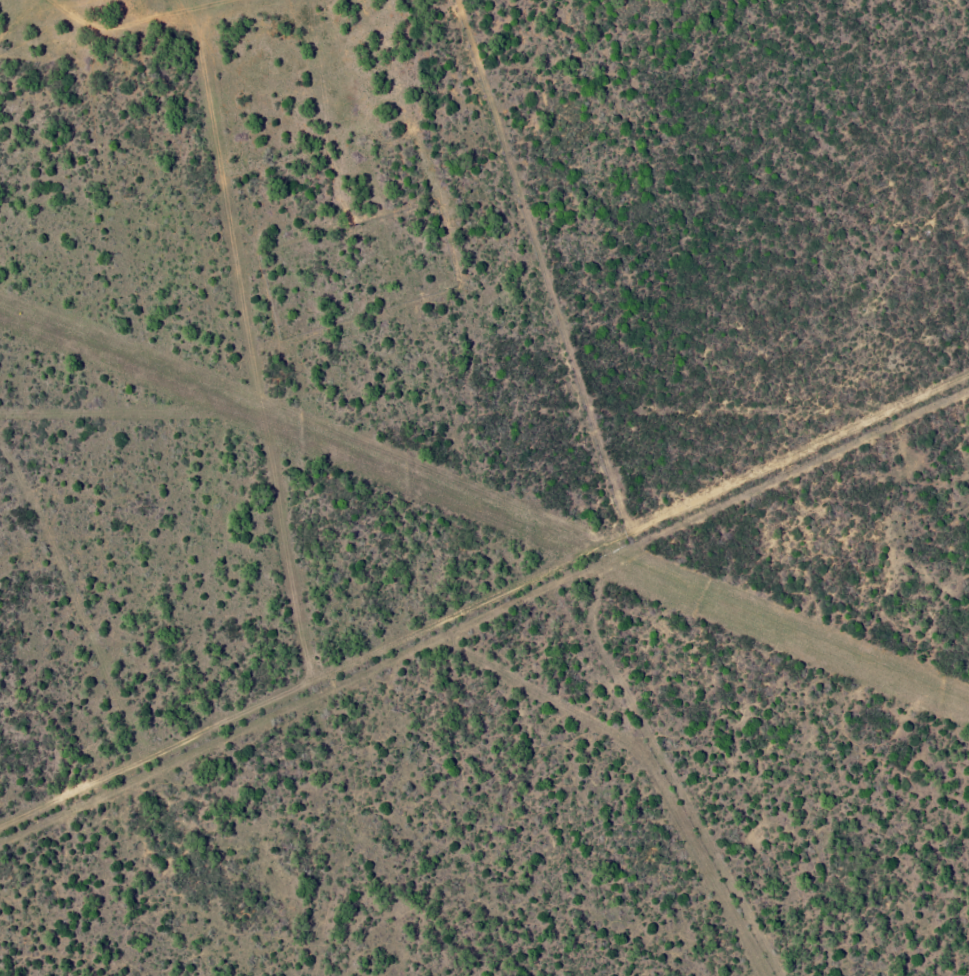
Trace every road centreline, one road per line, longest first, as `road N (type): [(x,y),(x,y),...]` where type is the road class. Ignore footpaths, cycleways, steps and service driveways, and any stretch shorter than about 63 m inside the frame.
road 1 (residential): [(0,876),(594,621),(968,430)]

